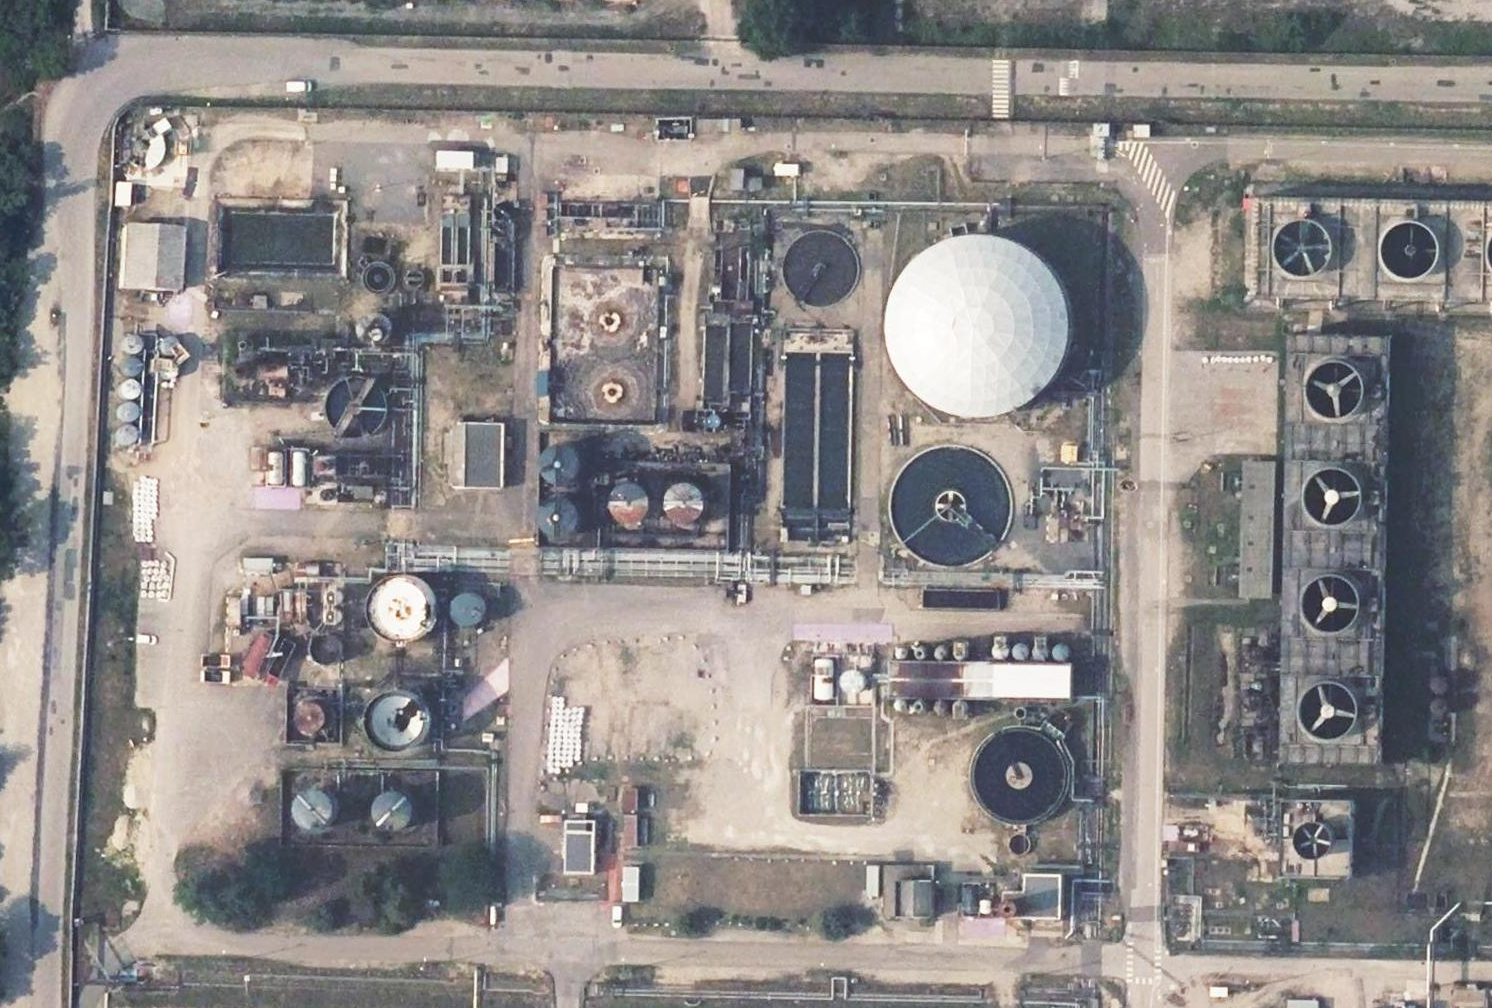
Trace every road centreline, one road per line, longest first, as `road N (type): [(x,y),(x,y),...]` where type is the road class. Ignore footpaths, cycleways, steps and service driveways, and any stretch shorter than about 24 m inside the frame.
road 1 (unclassified): [(47,1007),(79,299),(69,131),(84,83),(198,71),(1491,84)]
road 2 (unclassified): [(1491,150),(1227,147),(1194,155),(1173,175),(1158,223),(1142,1007)]
road 3 (track): [(71,213),(37,261),(10,1007)]

